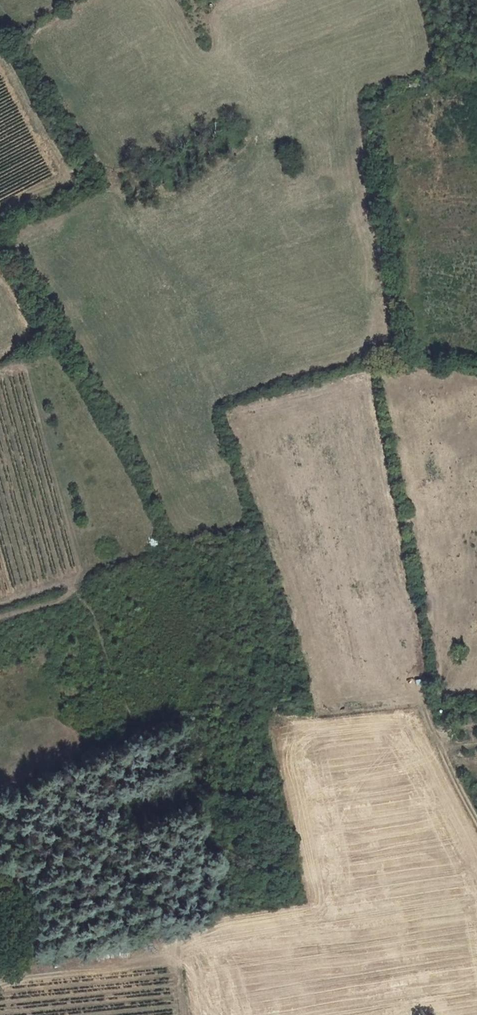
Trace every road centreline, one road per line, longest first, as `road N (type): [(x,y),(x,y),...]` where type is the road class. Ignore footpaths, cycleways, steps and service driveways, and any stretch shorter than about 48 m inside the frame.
road 1 (track): [(476,823),(424,711)]

